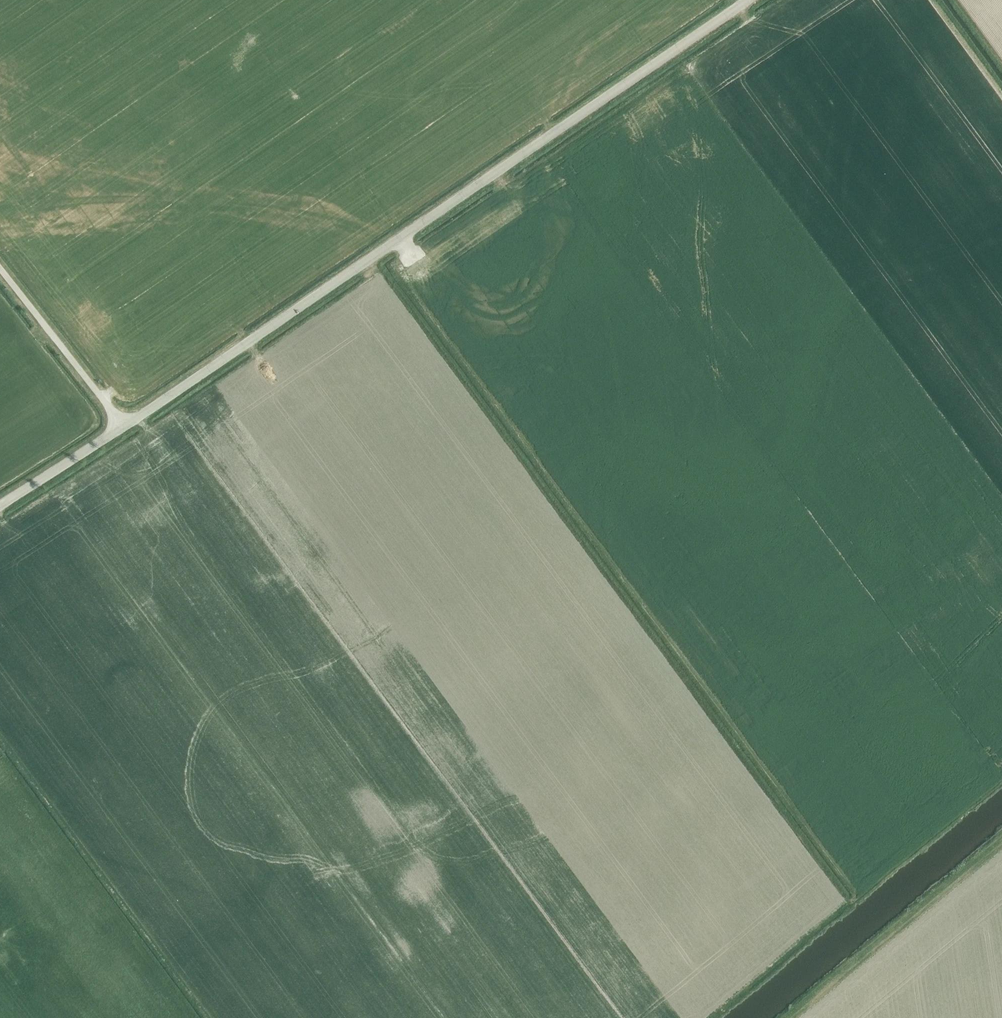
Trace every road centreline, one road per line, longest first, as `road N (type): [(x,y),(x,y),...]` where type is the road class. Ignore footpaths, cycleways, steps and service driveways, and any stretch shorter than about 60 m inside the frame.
road 1 (unclassified): [(125,426),(749,0)]
road 2 (unclassified): [(125,426),(0,268)]
road 3 (unclassified): [(0,506),(125,426)]

